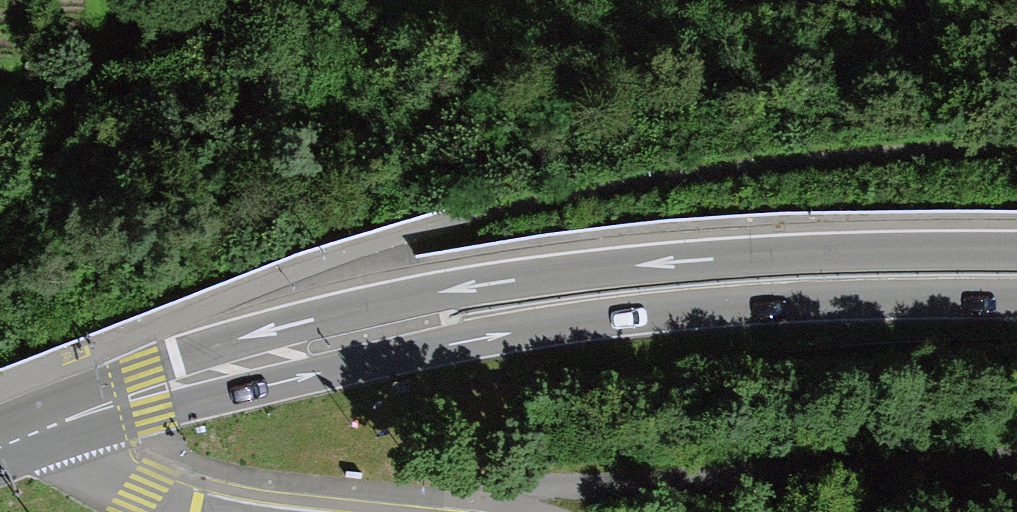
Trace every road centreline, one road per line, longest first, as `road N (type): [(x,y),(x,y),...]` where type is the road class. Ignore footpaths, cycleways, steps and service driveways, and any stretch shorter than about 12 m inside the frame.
road 1 (primary): [(1016,250),(658,264),(466,287),(252,336),(178,364),(139,394)]
road 2 (primary): [(139,394),(259,387),(491,336),(664,309),(827,297),(1016,298)]
road 3 (tertiary): [(207,511),(144,497),(41,428)]

